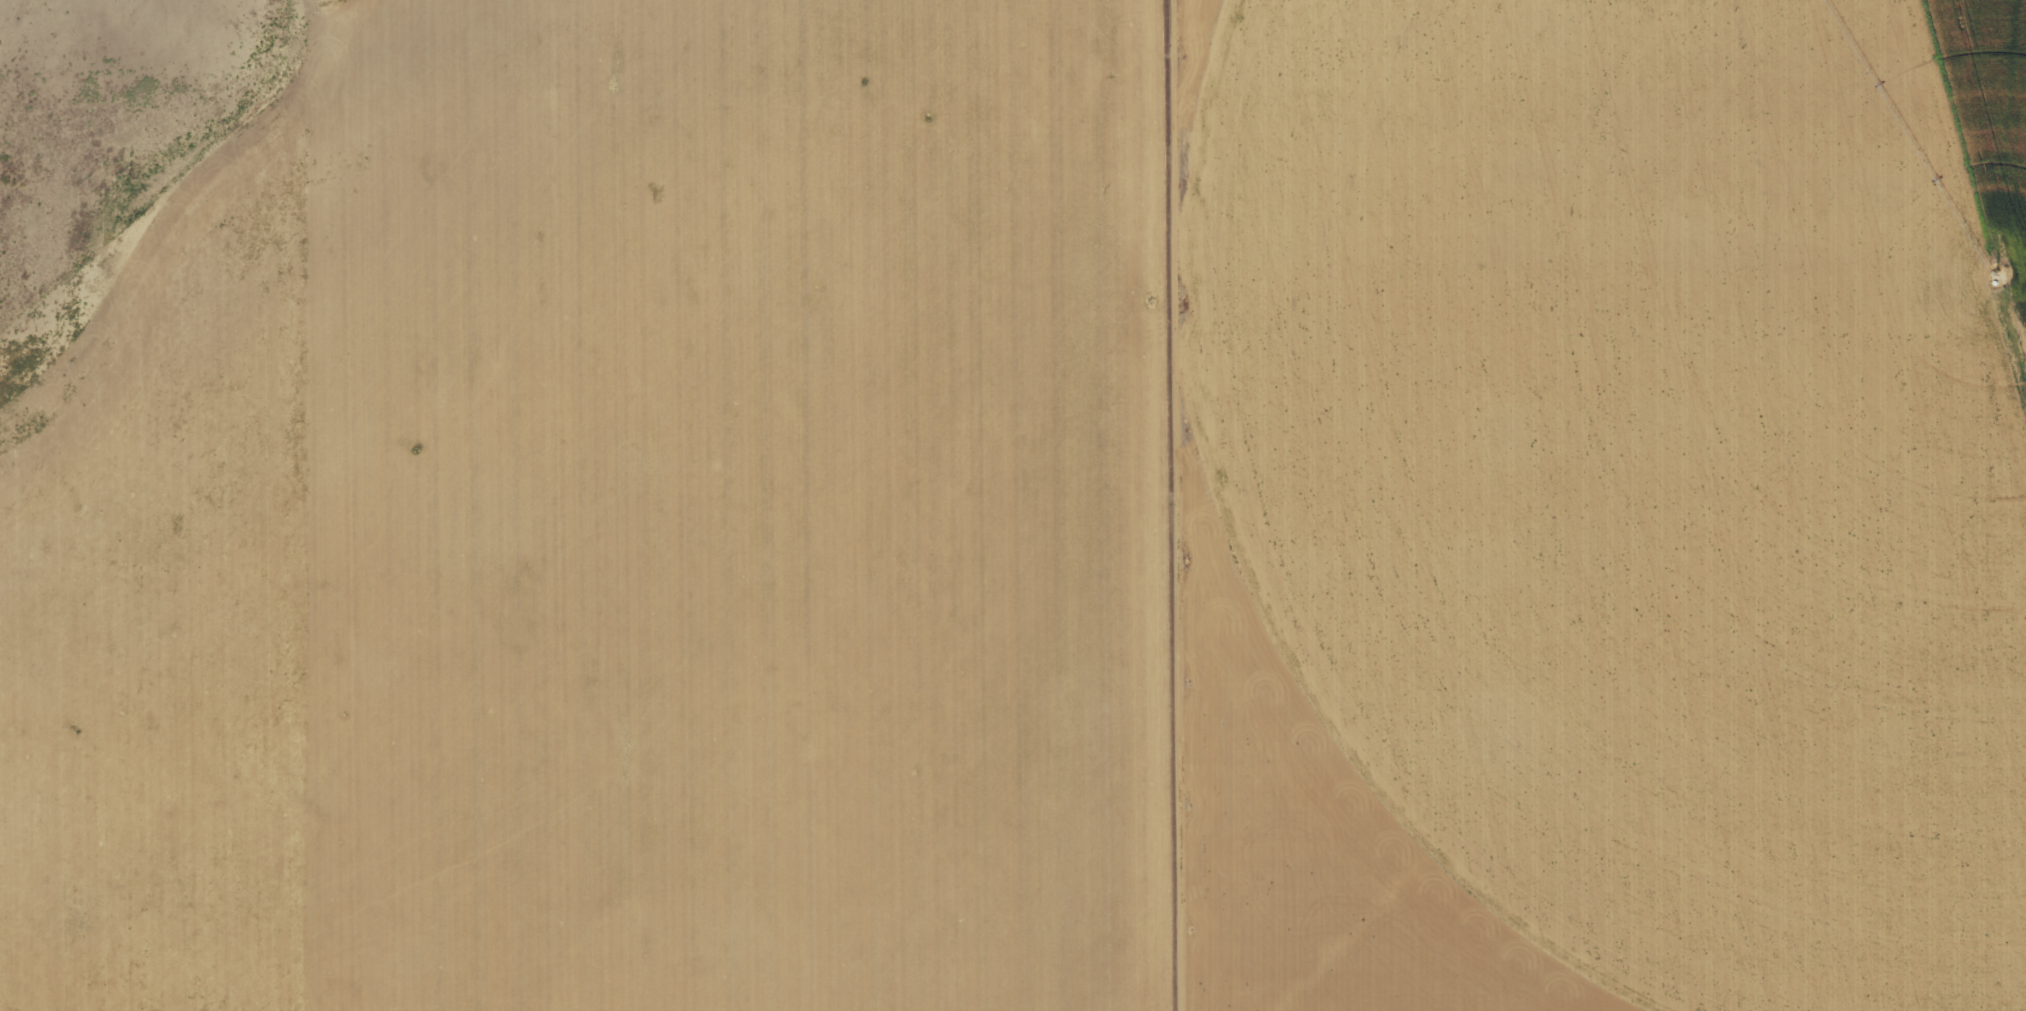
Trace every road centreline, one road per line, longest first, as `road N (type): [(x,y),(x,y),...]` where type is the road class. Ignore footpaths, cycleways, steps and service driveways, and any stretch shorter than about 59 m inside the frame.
road 1 (residential): [(1159,1010),(1162,0)]

